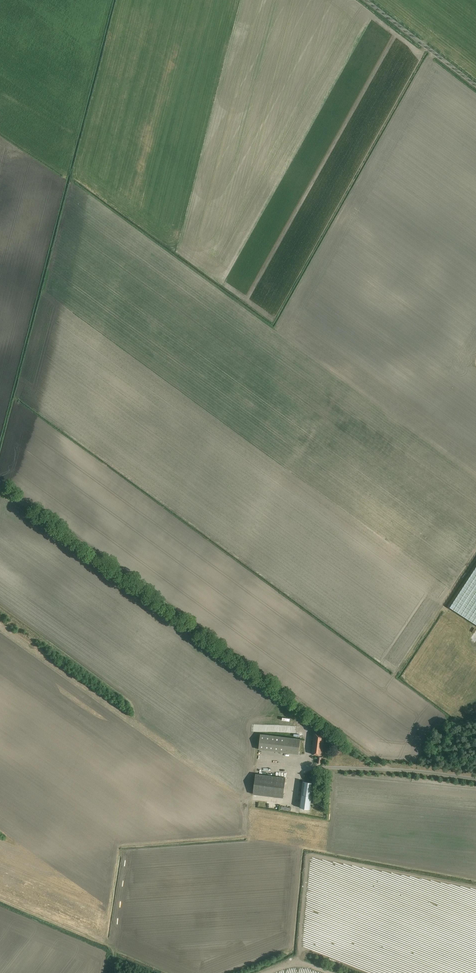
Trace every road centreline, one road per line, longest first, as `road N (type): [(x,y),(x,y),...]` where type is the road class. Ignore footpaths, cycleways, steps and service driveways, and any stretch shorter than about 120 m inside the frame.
road 1 (unclassified): [(475,85),(366,0)]

